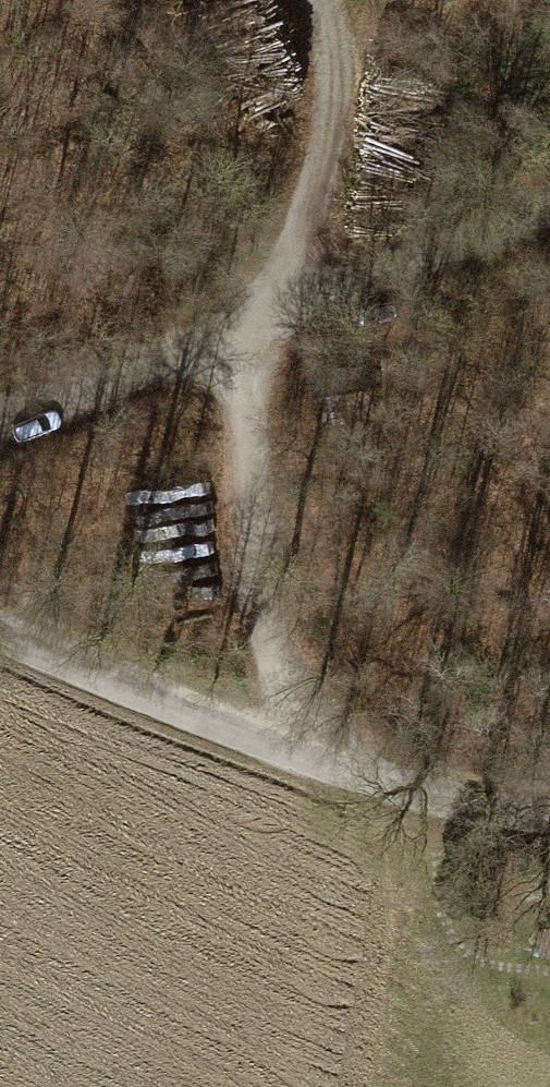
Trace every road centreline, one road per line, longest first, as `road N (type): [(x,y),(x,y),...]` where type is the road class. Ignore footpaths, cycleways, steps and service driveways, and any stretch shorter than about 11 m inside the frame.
road 1 (track): [(0,403),(262,308),(226,473),(277,732)]
road 2 (tertiary): [(0,602),(277,732),(549,805)]
road 3 (track): [(262,308),(549,198)]
road 4 (track): [(342,89),(262,308)]

